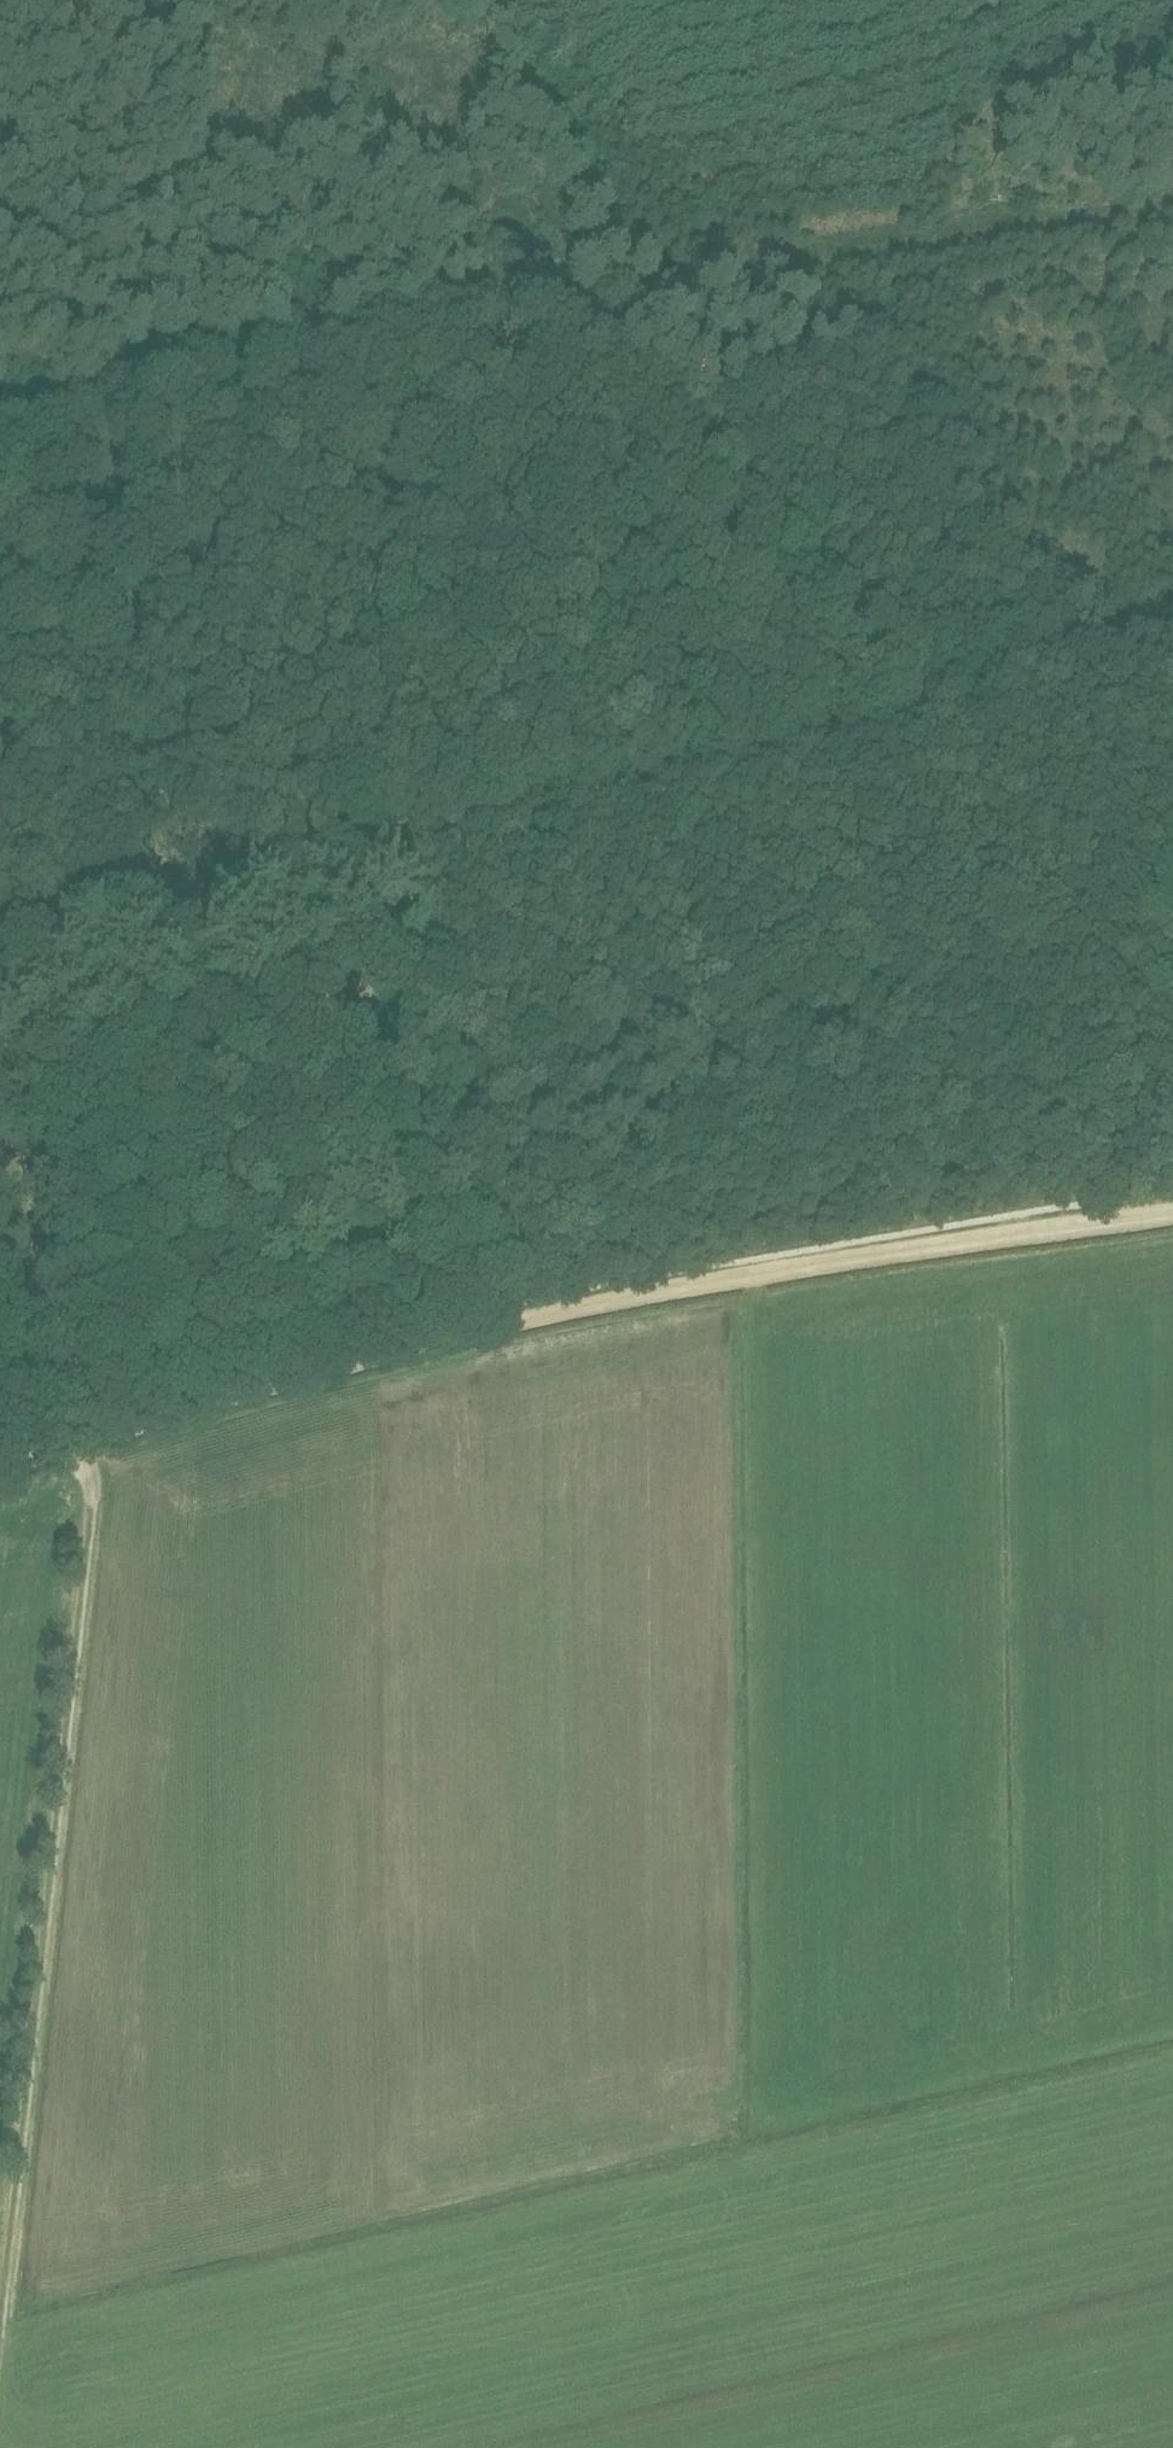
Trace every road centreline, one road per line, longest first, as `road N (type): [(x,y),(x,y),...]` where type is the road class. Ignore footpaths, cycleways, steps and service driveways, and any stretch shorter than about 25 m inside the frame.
road 1 (track): [(0,1470),(447,1342),(681,1286),(1172,1213)]
road 2 (track): [(0,399),(643,265)]
road 3 (track): [(0,984),(120,1412)]

